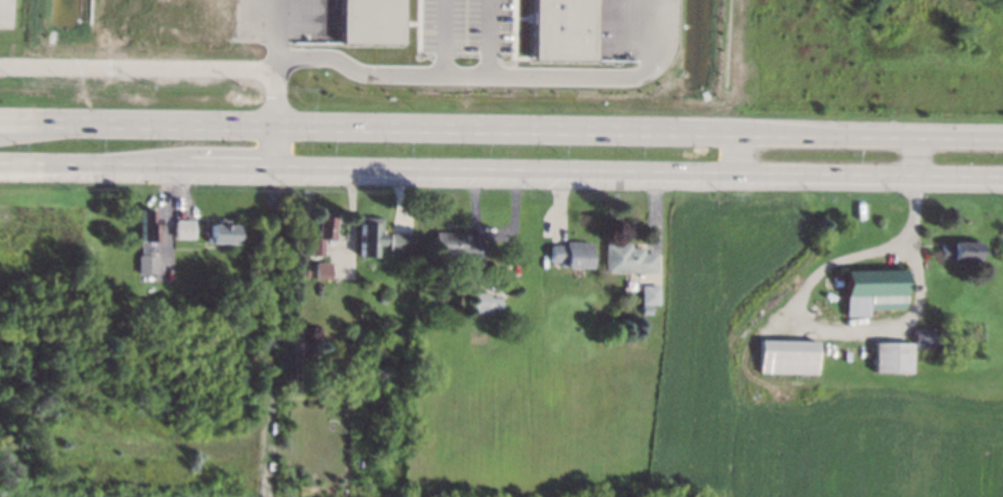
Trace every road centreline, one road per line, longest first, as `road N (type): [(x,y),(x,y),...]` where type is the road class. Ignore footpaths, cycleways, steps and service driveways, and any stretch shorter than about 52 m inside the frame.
road 1 (secondary): [(0,165),(1002,182)]
road 2 (secondary): [(1002,135),(0,122)]
road 3 (residential): [(0,62),(250,66),(275,80),(276,169)]

